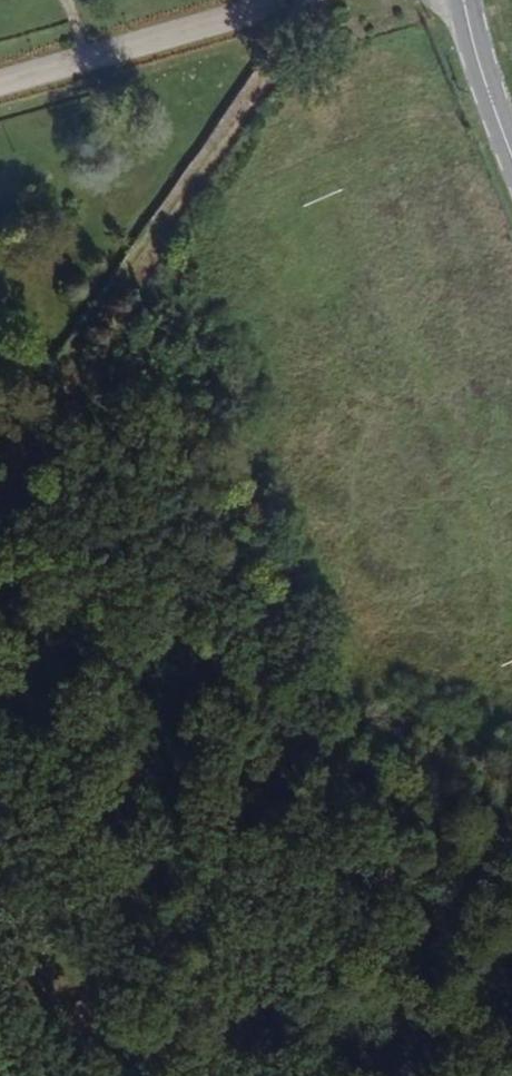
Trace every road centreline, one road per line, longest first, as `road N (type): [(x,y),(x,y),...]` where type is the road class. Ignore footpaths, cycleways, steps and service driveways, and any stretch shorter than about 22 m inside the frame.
road 1 (unclassified): [(0,78),(286,0)]
road 2 (tertiary): [(463,0),(511,156)]

